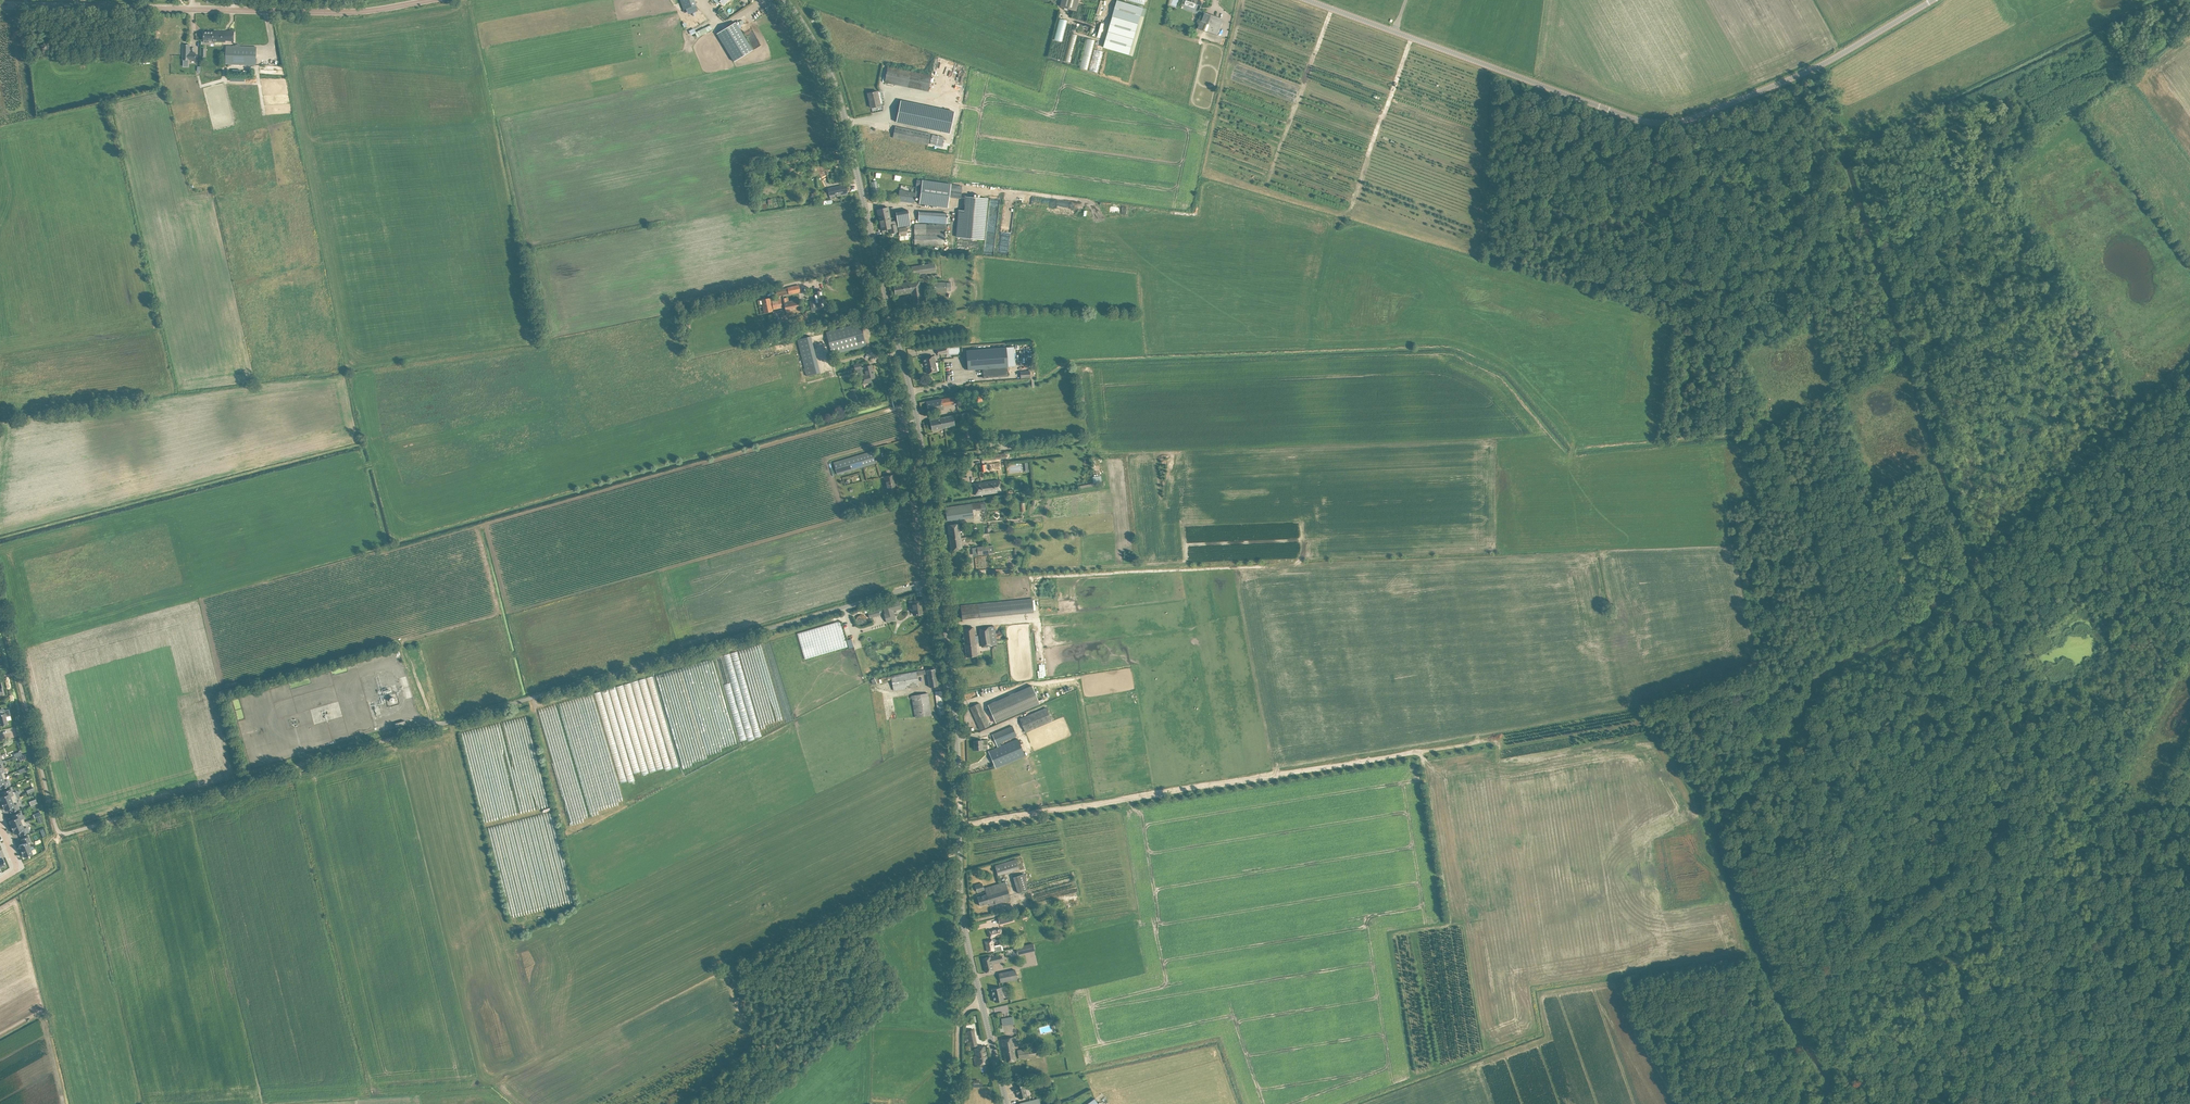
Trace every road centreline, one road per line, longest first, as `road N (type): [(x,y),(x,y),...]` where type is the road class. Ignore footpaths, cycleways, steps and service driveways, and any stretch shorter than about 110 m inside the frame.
road 1 (unclassified): [(18,673),(56,826),(66,834),(938,580)]
road 2 (track): [(959,825),(1651,712)]
road 3 (tertiary): [(1933,0),(1808,71),(1700,115),(1656,122),(1307,0)]
road 4 (unclassified): [(938,580),(917,421),(838,95),(785,0)]
road 5 (tertiary): [(0,6),(329,12),(430,0)]
road 6 (unclassified): [(982,1002),(960,898),(957,743),(938,580)]
road 7 (track): [(960,853),(736,964),(728,976)]

